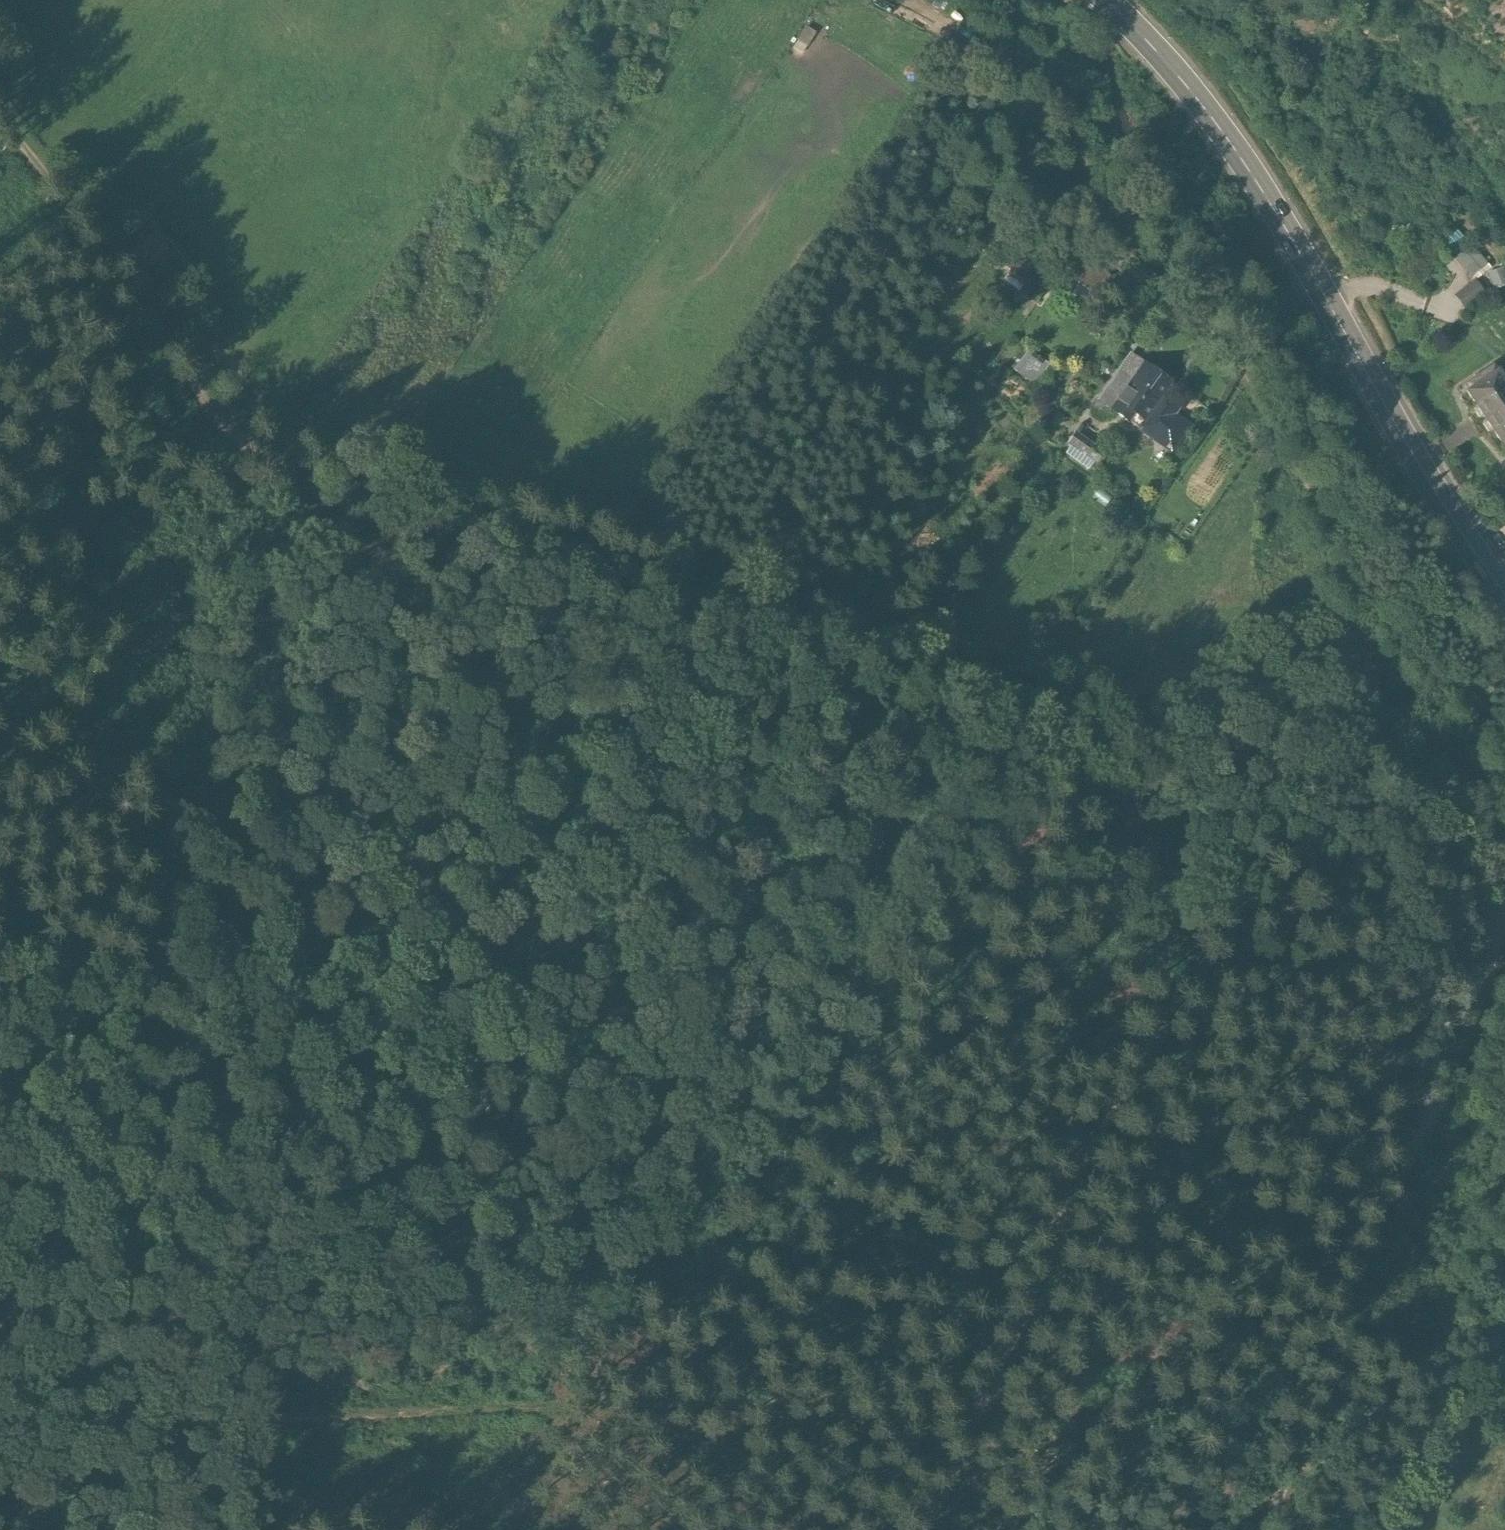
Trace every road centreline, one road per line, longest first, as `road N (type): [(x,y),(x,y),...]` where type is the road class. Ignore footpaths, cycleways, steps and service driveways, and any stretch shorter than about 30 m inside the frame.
road 1 (track): [(0,114),(134,263),(213,410),(264,457),(321,478),(441,497),(1088,728),(1237,757)]
road 2 (track): [(1504,836),(1381,689),(1300,473),(1225,333),(1185,300),(1007,68),(877,0)]
road 3 (track): [(0,1427),(987,1397)]
road 4 (track): [(986,691),(1033,750),(1136,828),(1156,886),(1160,998),(1142,1056),(1066,1188),(1021,1322),(927,1529)]
road 5 (secondary): [(1504,590),(1425,475),(1230,140),(1106,0)]
road 6 (track): [(1500,941),(1416,840),(1302,777),(1237,757)]
road 7 (track): [(1504,80),(1391,0)]
road 8 (track): [(1124,816),(1165,778),(1237,757)]

